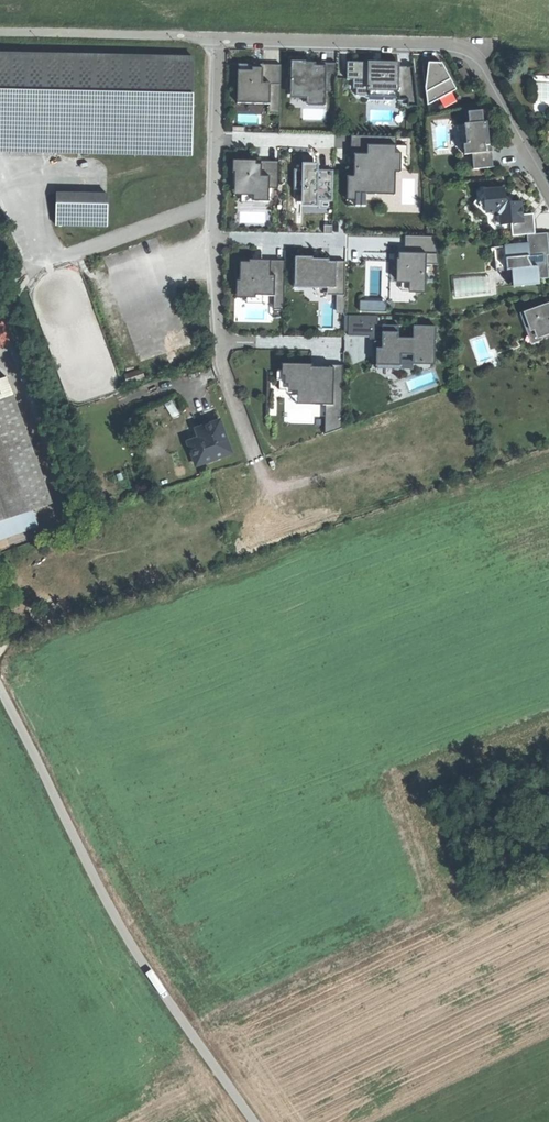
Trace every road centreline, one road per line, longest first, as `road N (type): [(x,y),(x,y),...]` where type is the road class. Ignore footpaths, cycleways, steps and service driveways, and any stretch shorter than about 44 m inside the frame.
road 1 (unclassified): [(254,1121),(115,919),(0,692)]
road 2 (unclassified): [(218,40),(427,41),(466,52)]
road 3 (unclassified): [(0,31),(218,40)]
road 4 (residential): [(548,187),(466,52)]
road 5 (residential): [(222,344),(257,459)]

